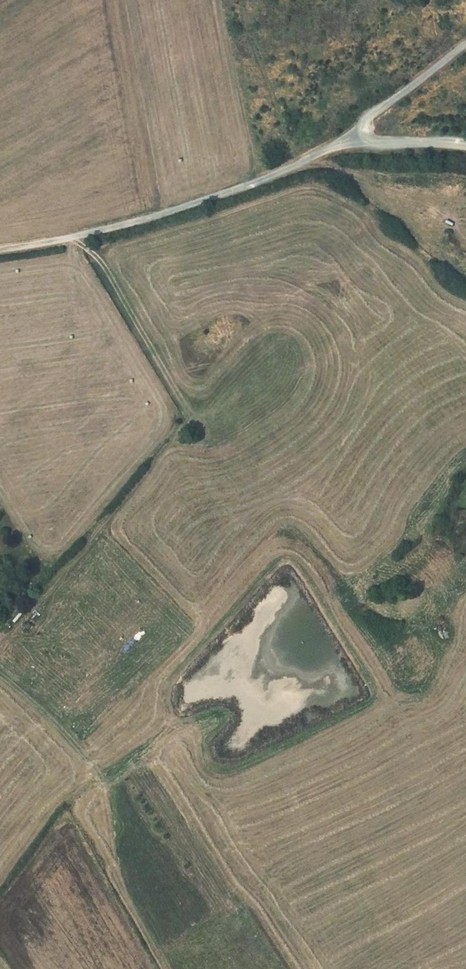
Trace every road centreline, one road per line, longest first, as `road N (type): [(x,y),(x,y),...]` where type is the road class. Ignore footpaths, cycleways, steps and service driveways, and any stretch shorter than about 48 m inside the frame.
road 1 (track): [(465,45),(369,114),(345,141),(289,169),(136,222),(0,250)]
road 2 (track): [(169,968),(133,904),(101,781),(0,666)]
road 3 (track): [(345,141),(465,148)]

